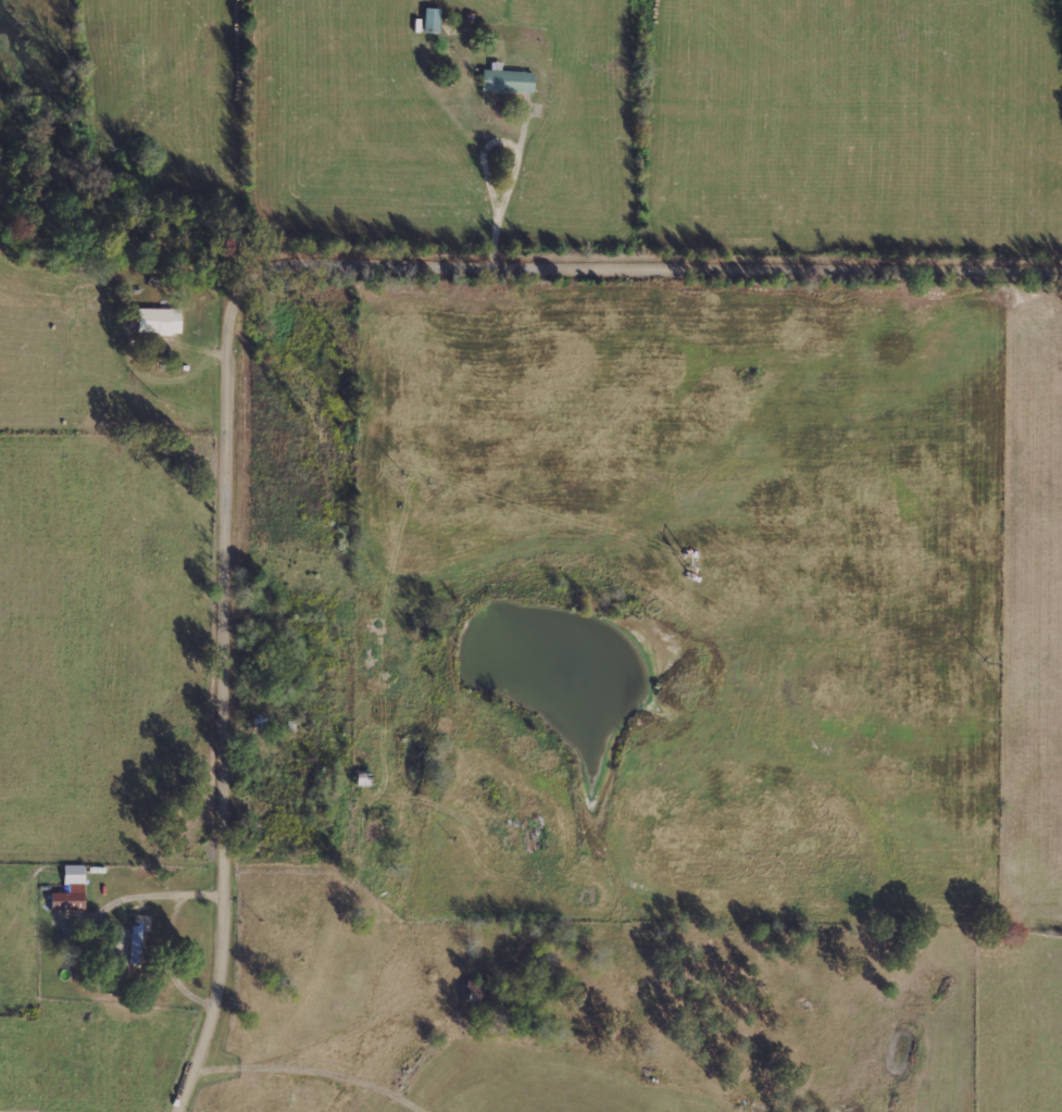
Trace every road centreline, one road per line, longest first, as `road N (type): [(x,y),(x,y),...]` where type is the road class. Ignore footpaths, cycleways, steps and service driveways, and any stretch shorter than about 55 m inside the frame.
road 1 (residential): [(184,1111),(218,1019),(230,954),(235,345),(247,293),(262,276),(336,268),(1061,275)]
road 2 (residential): [(247,293),(454,488)]
road 3 (residential): [(375,617),(365,407)]
road 4 (residential): [(365,407),(521,425)]

